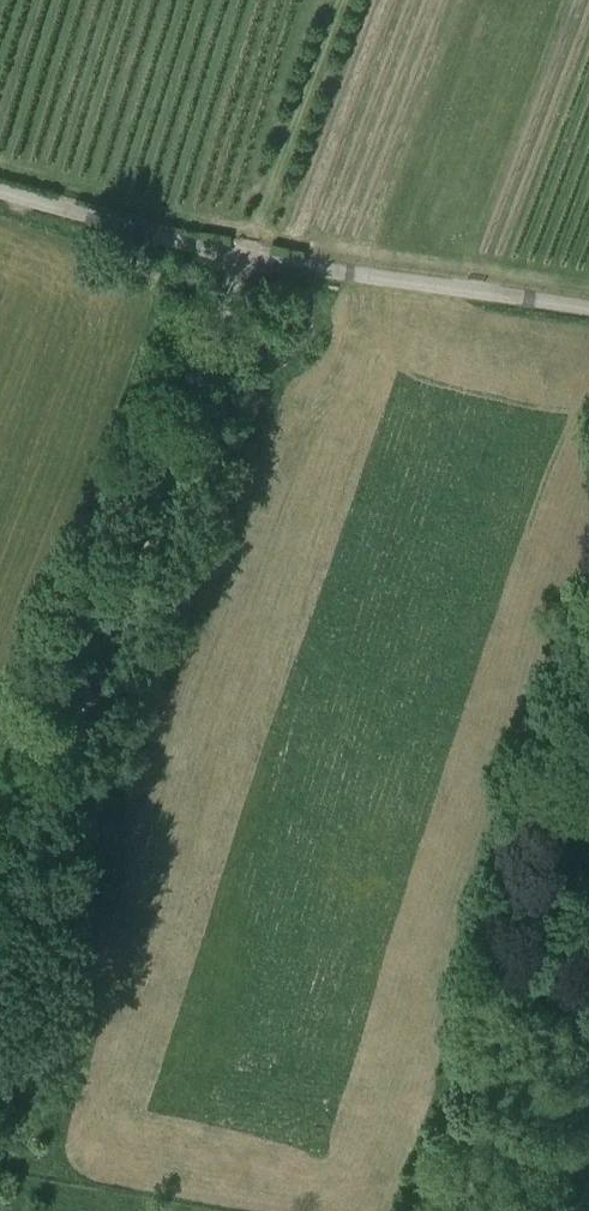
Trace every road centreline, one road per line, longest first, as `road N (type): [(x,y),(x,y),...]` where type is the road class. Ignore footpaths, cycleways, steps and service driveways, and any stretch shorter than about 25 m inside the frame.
road 1 (track): [(0,877),(228,243)]
road 2 (unclassified): [(588,304),(157,235),(0,187)]

